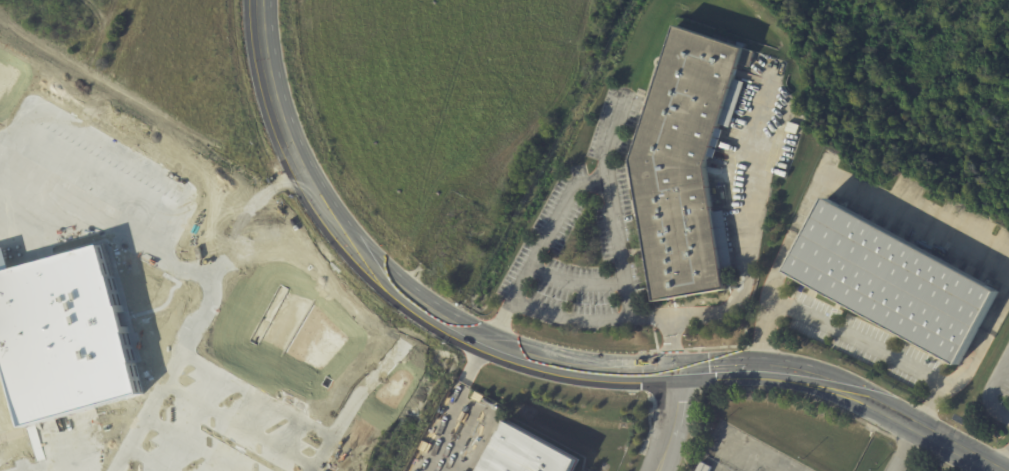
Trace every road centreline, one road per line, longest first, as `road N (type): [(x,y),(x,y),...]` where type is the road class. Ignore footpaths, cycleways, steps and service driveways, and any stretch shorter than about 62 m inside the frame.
road 1 (tertiary): [(265,0),(281,115),(318,200),(381,279),(464,338),(572,372),(670,376)]
road 2 (tertiary): [(670,376),(817,376),(994,470)]

